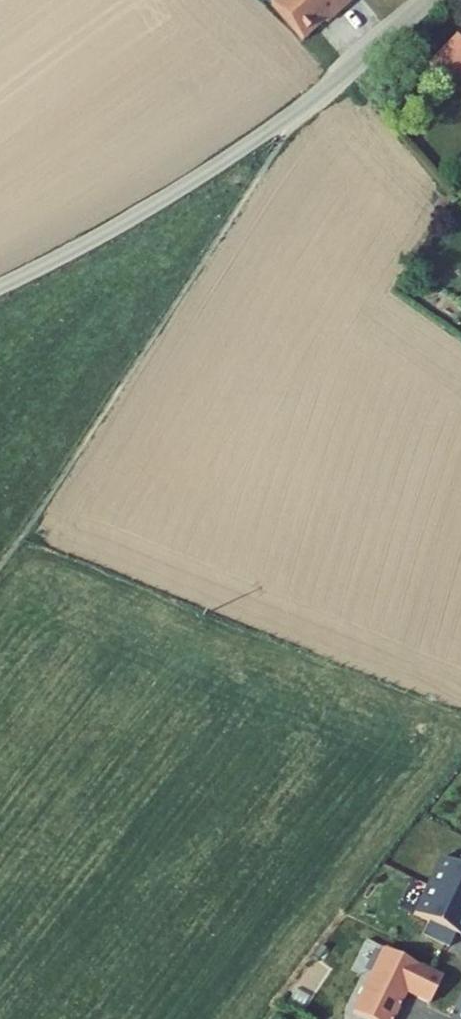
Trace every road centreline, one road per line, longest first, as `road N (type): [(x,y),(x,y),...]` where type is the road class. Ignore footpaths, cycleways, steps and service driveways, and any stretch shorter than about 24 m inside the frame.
road 1 (unclassified): [(0,284),(230,155),(425,0)]

